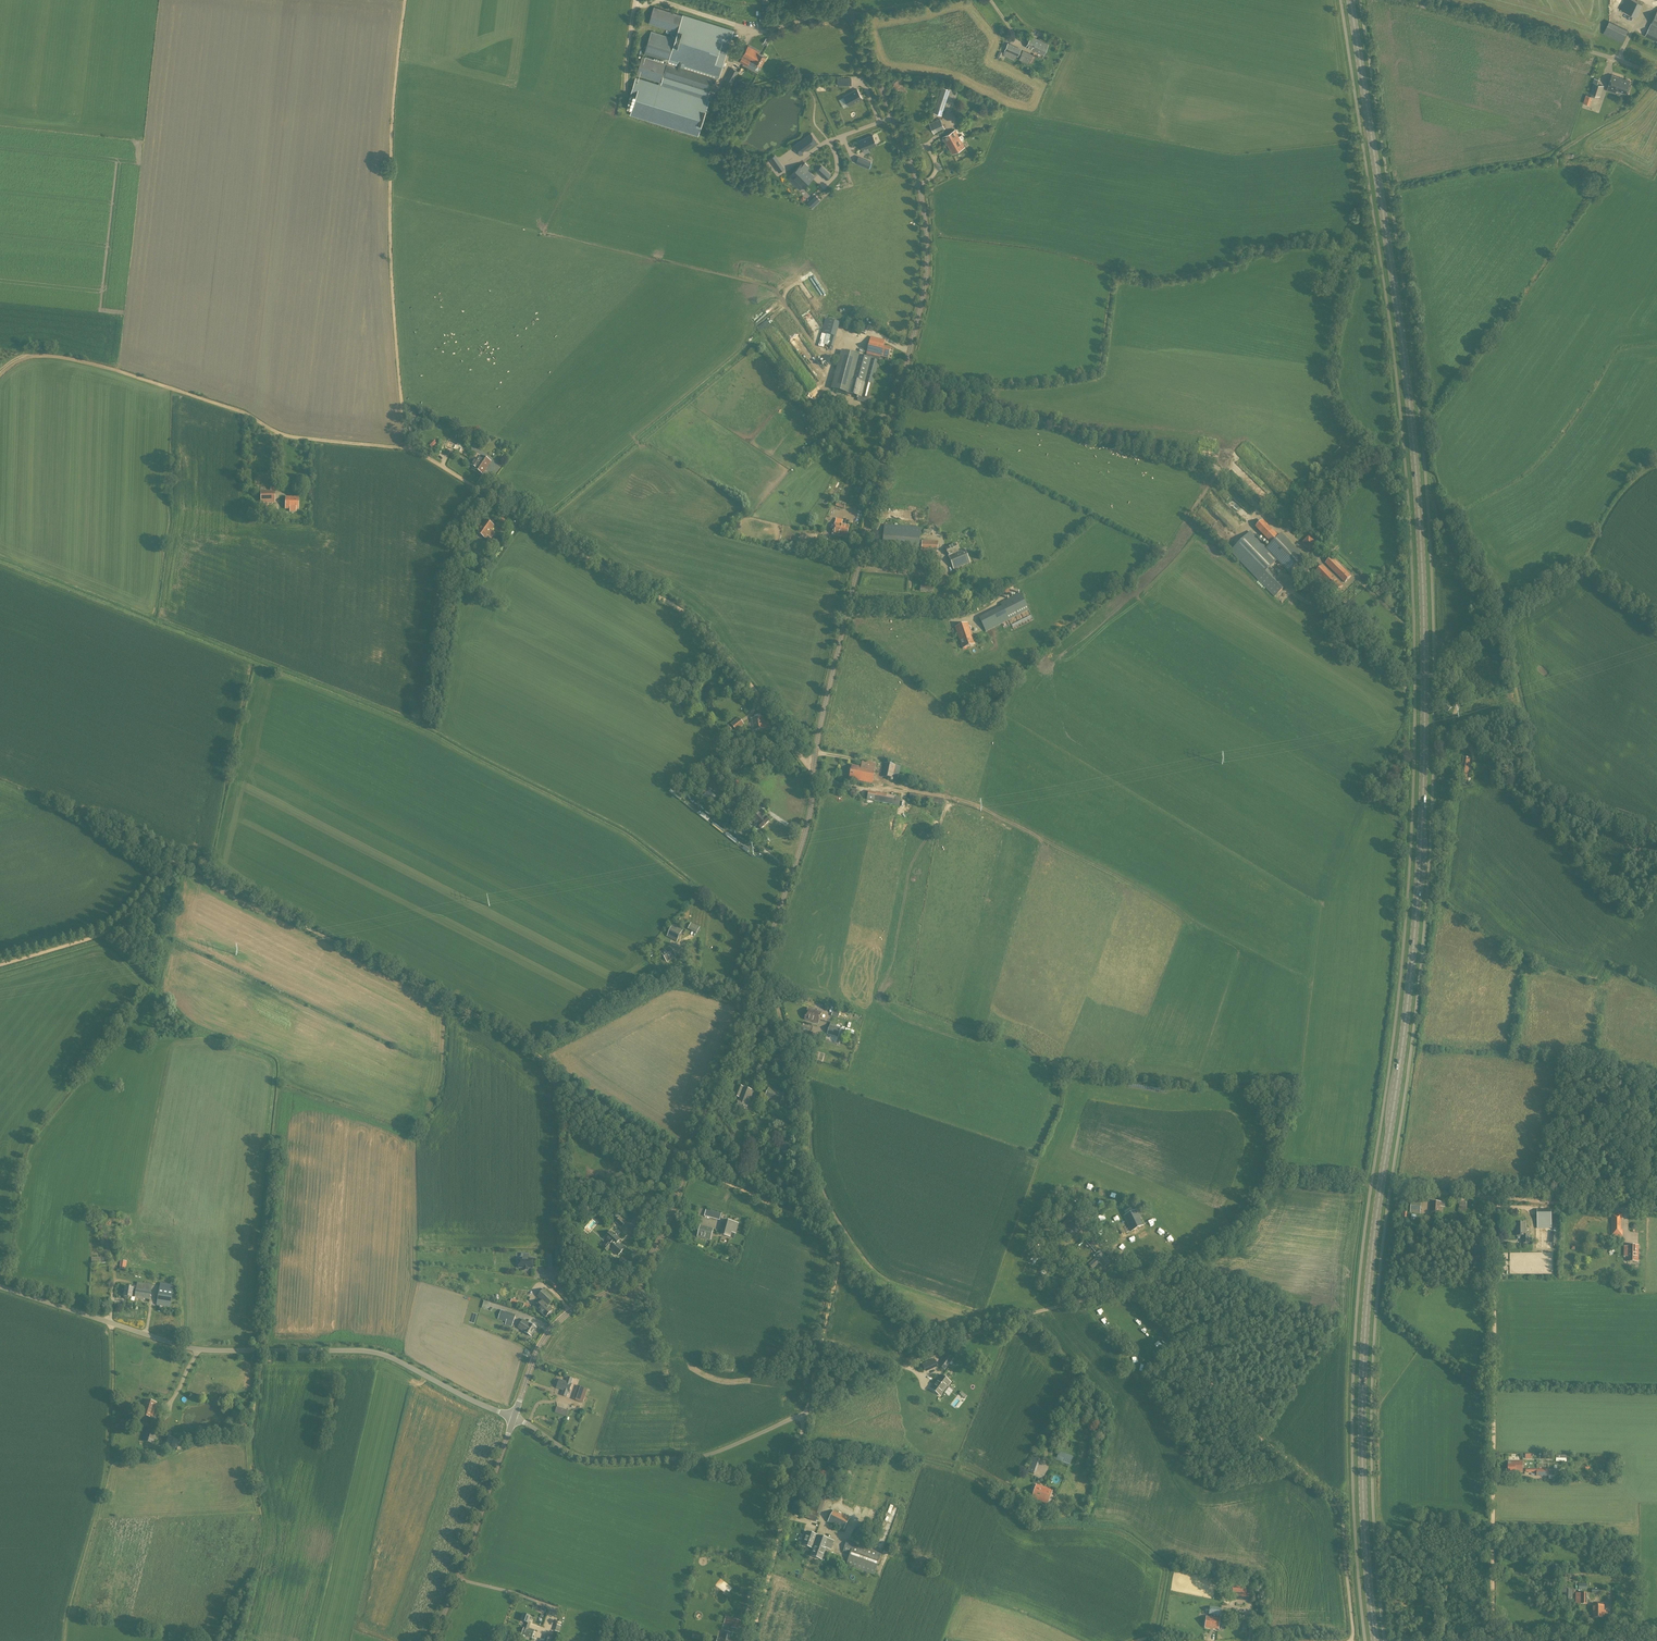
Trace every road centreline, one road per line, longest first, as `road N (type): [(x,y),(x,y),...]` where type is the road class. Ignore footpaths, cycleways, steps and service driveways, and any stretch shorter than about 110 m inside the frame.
road 1 (primary): [(1375,1640),(1363,1375),(1415,949),(1425,625),(1407,385),(1350,0)]
road 2 (unclassified): [(514,1419),(554,1327),(649,1261),(810,815),(817,742),(926,257),(916,175),(848,0)]
road 3 (track): [(690,1157),(469,1011),(187,866),(166,869),(101,935)]
road 4 (track): [(815,752),(880,764),(878,783),(958,799),(1310,984),(1297,1112)]
road 5 (unclassified): [(514,1419),(596,1460),(695,1456),(989,1326),(1071,1303)]
road 6 (unclassified): [(514,1419),(383,1354),(191,1349),(0,1287)]
road 7 (track): [(813,768),(692,619),(408,449)]
road 8 (track): [(408,449),(389,193),(405,0)]
road 9 (track): [(1494,1199),(1493,1640)]
road 10 (track): [(408,449),(280,434),(239,411),(51,356),(29,356),(0,375)]
road 11 (track): [(750,1640),(839,1260),(822,1228)]
road 12 (track): [(1327,1490),(1241,1421),(1138,1298),(1123,1292),(1071,1303)]
road 13 (track): [(68,1640),(108,1457),(111,1323)]
road 14 (track): [(1138,1298),(1228,1250),(1276,1176),(1361,1186)]
road 15 (track): [(755,979),(773,992),(800,1085),(809,1181),(822,1228)]
road 16 (unclassified): [(1656,77),(1611,57),(1404,0)]
road 17 (unclassified): [(1656,1638),(1403,1640)]
road 18 (unclassified): [(431,1640),(514,1419)]
road 19 (track): [(1123,447),(901,391)]
road 20 (unclassified): [(1352,1640),(1343,1518),(1327,1490)]
road 21 (track): [(822,1228),(689,1161)]

